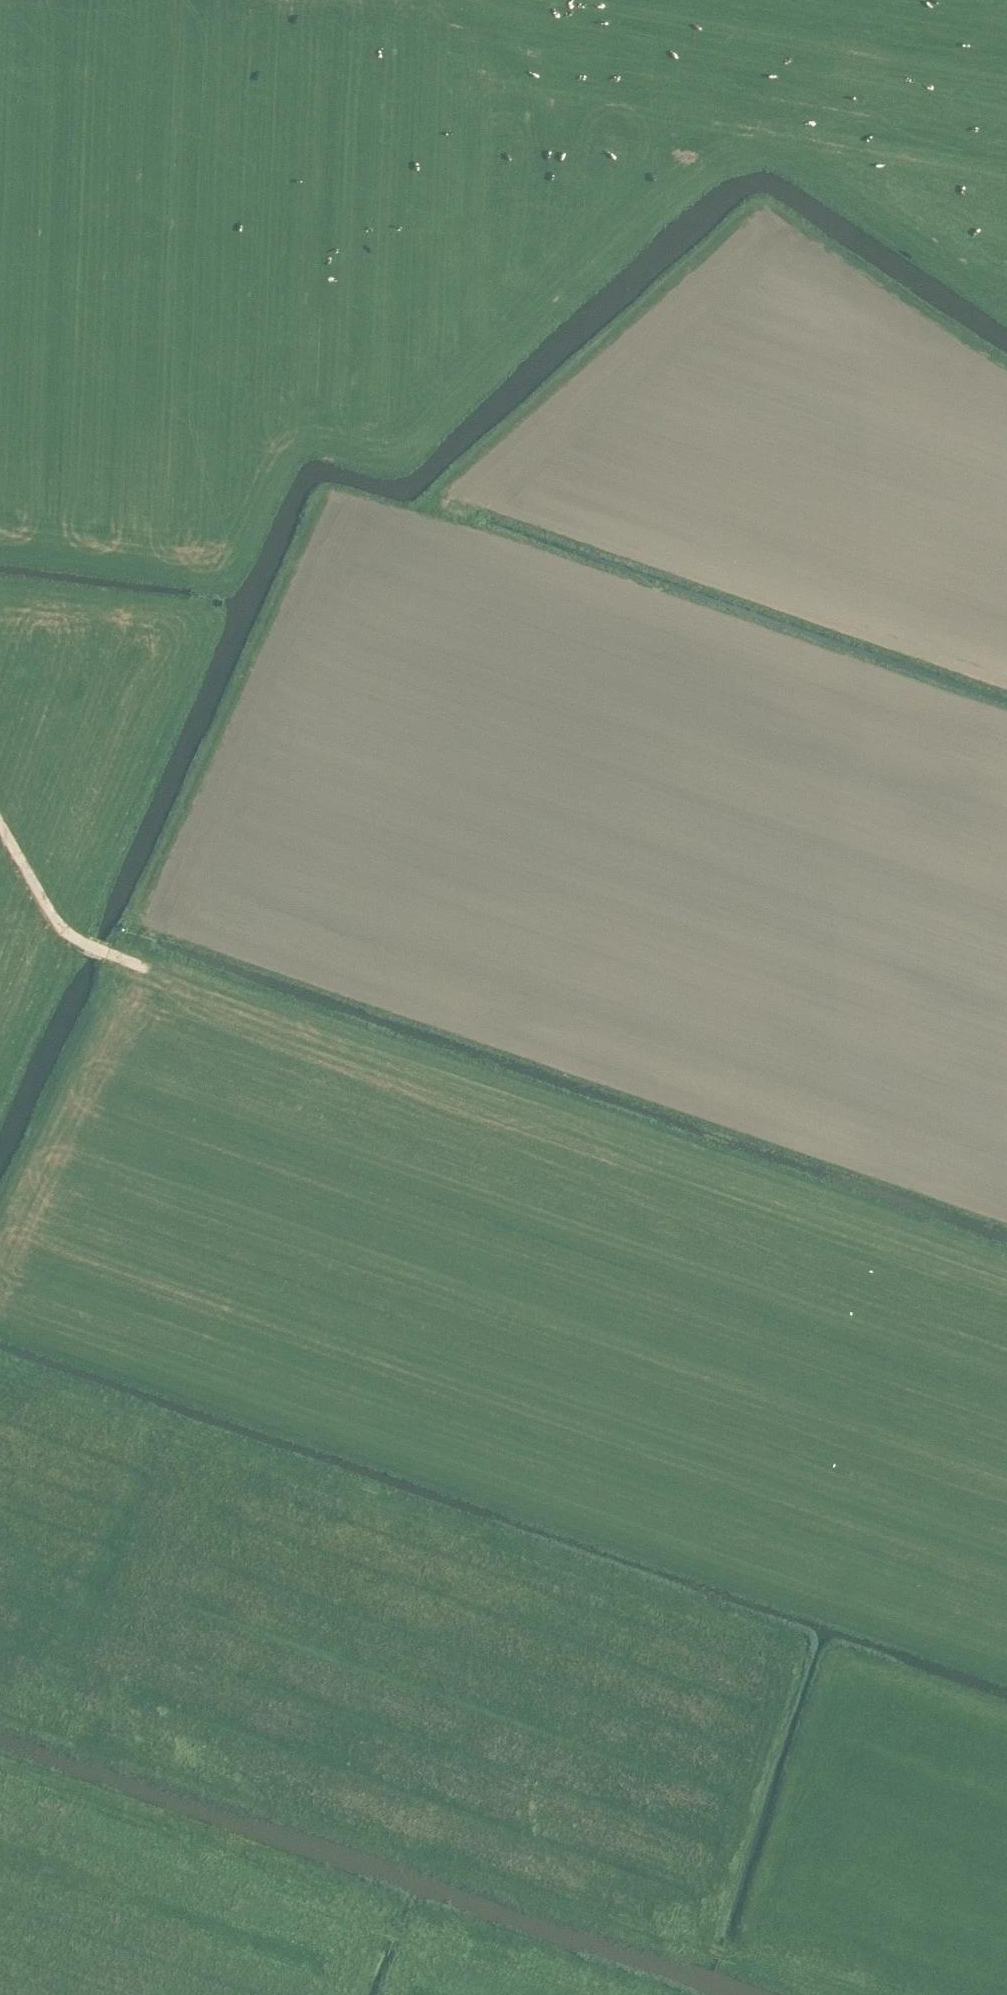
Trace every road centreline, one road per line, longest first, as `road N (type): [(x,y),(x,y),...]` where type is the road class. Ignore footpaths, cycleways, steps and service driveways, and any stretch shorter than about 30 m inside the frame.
road 1 (track): [(1006,1264),(88,946),(40,896),(0,818)]

